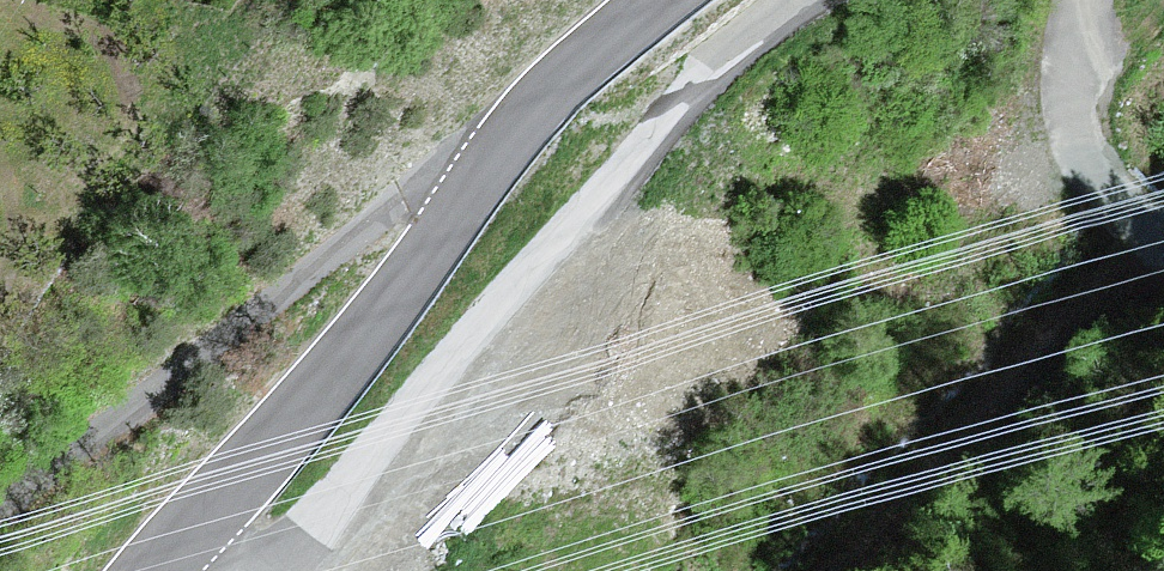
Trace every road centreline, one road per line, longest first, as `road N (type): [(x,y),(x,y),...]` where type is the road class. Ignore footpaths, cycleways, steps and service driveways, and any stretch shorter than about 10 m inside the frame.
road 1 (unclassified): [(179,538),(238,561),(273,557),(307,537),(423,391),(669,116),(800,0)]
road 2 (unclassified): [(179,538),(376,324),(553,87),(664,0)]
road 3 (unclassified): [(1082,0),(1072,66),(1076,127),(1108,180),(1163,226)]

